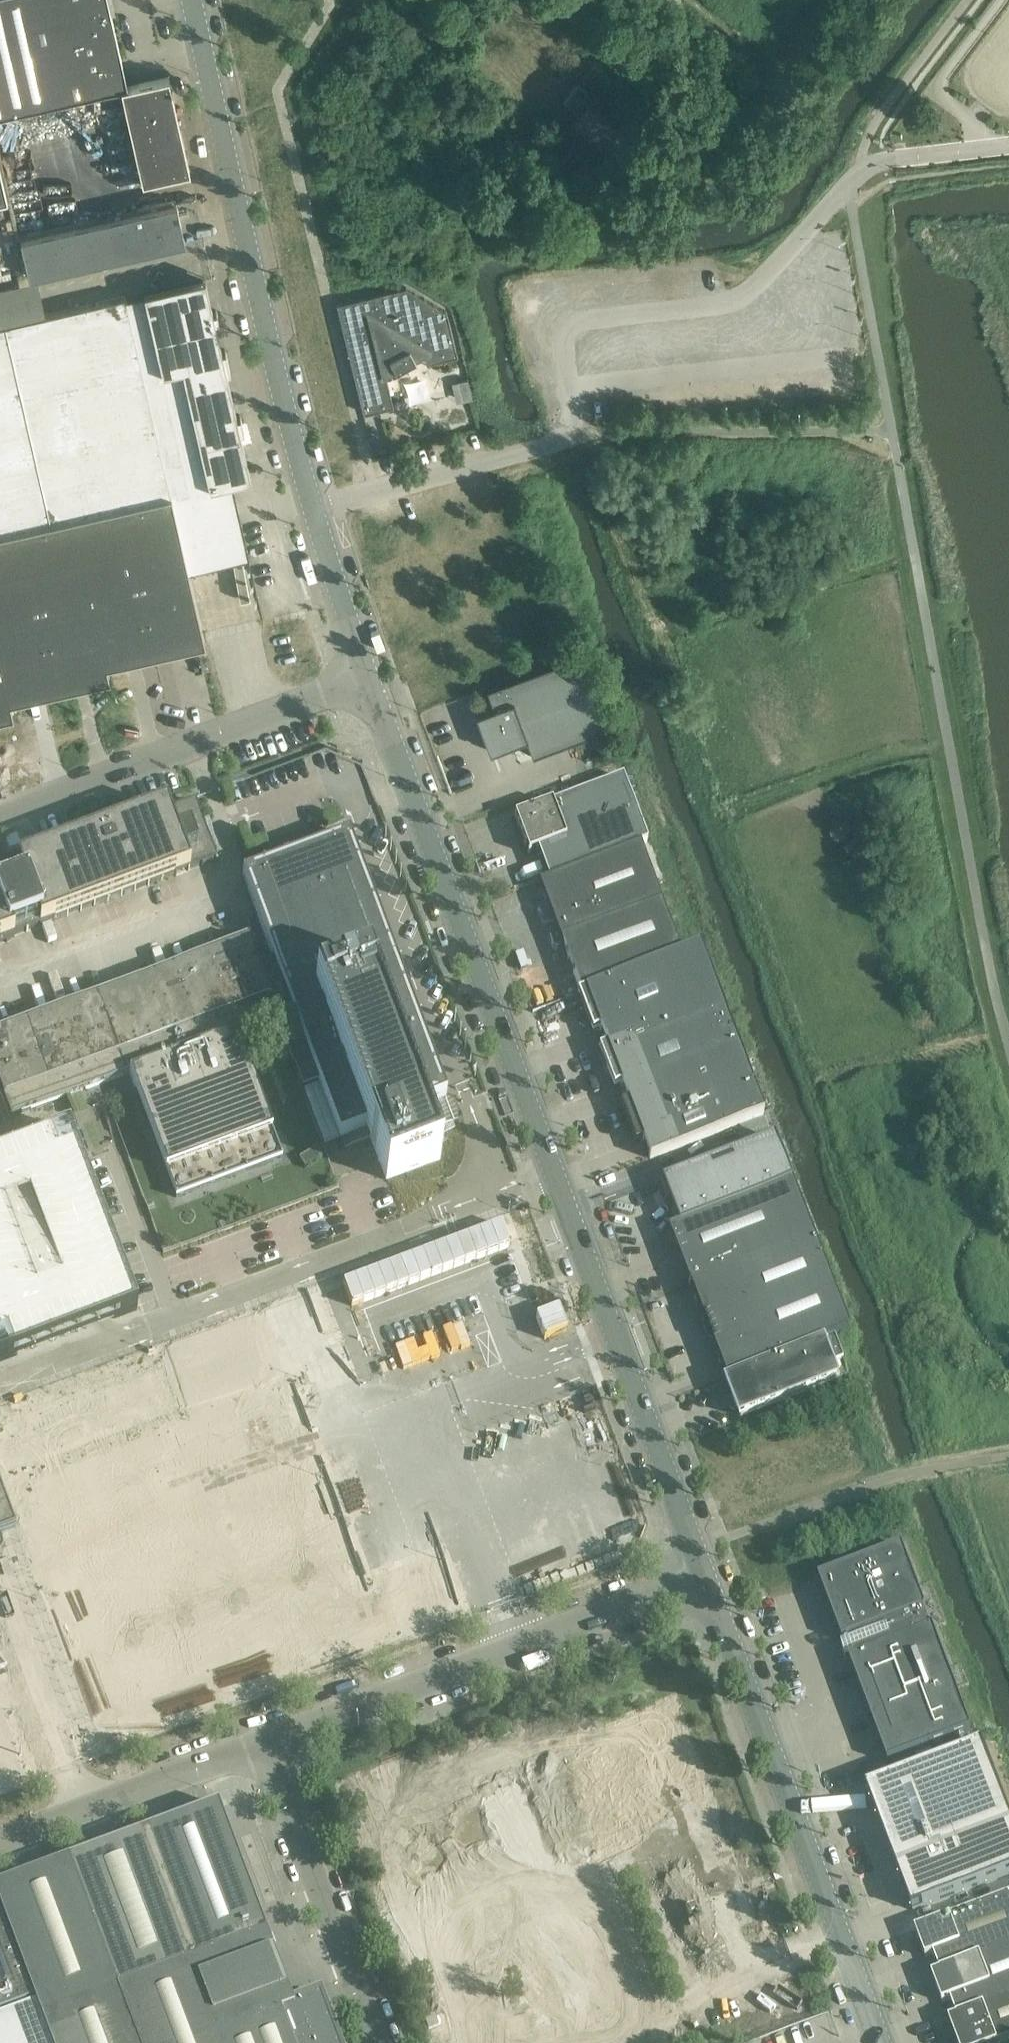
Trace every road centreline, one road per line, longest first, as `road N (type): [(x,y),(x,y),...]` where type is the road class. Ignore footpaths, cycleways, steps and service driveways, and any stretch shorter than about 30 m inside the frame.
road 1 (unclassified): [(703,1579),(363,680)]
road 2 (unclassified): [(313,509),(573,437),(562,346),(598,319),(741,301),(868,169),(896,159)]
road 3 (unclassified): [(313,509),(191,0)]
road 4 (unclassified): [(877,2042),(703,1579)]
road 5 (unclassified): [(268,1739),(703,1579)]
road 6 (unclassified): [(0,813),(363,680)]
road 7 (unclassified): [(376,2042),(268,1739)]
road 8 (unclassified): [(0,1838),(268,1739)]
road 9 (unclassified): [(363,680),(313,509)]

